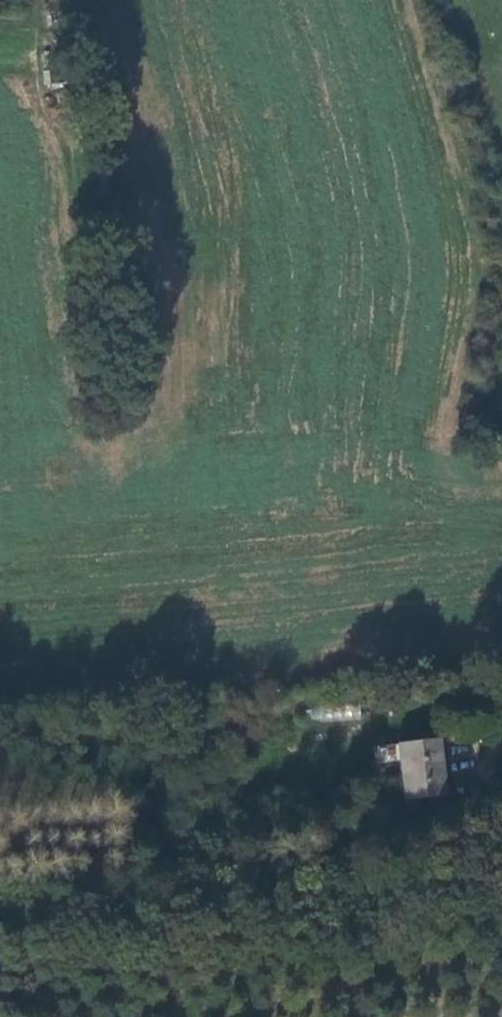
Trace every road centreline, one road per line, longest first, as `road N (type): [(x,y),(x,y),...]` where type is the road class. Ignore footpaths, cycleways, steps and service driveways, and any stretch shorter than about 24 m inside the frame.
road 1 (track): [(0,936),(74,899),(351,899),(435,877),(501,840)]

